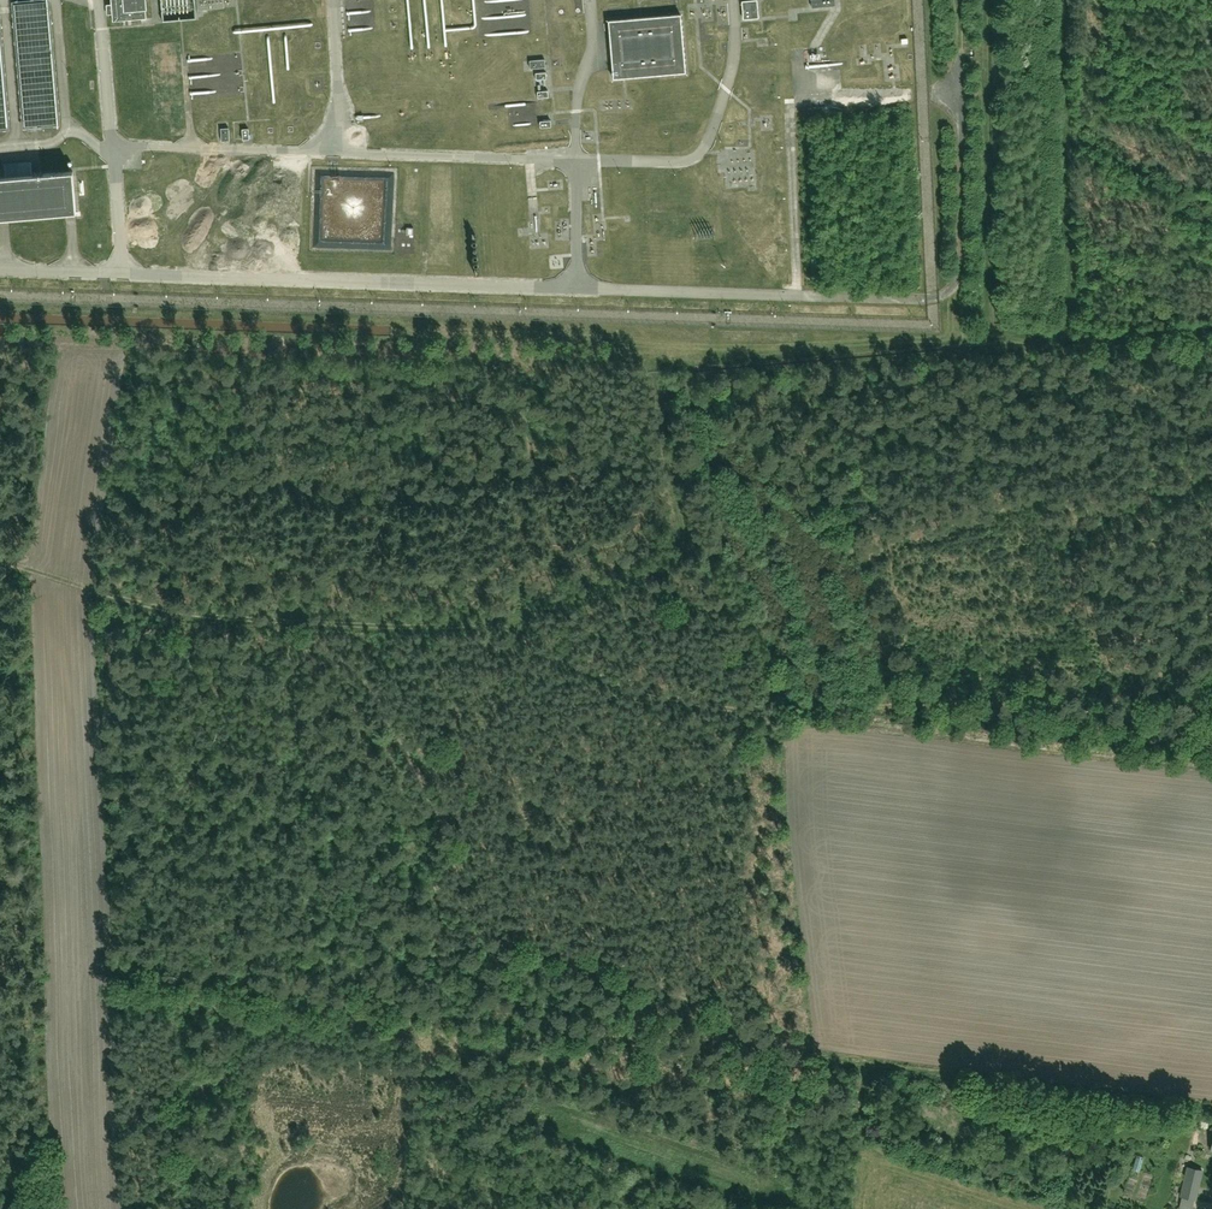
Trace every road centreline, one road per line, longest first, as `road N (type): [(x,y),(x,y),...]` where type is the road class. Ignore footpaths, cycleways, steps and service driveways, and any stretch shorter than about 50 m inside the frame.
road 1 (track): [(505,624),(586,675),(688,705),(964,703),(1105,734),(1211,728)]
road 2 (track): [(0,567),(198,620),(505,624)]

